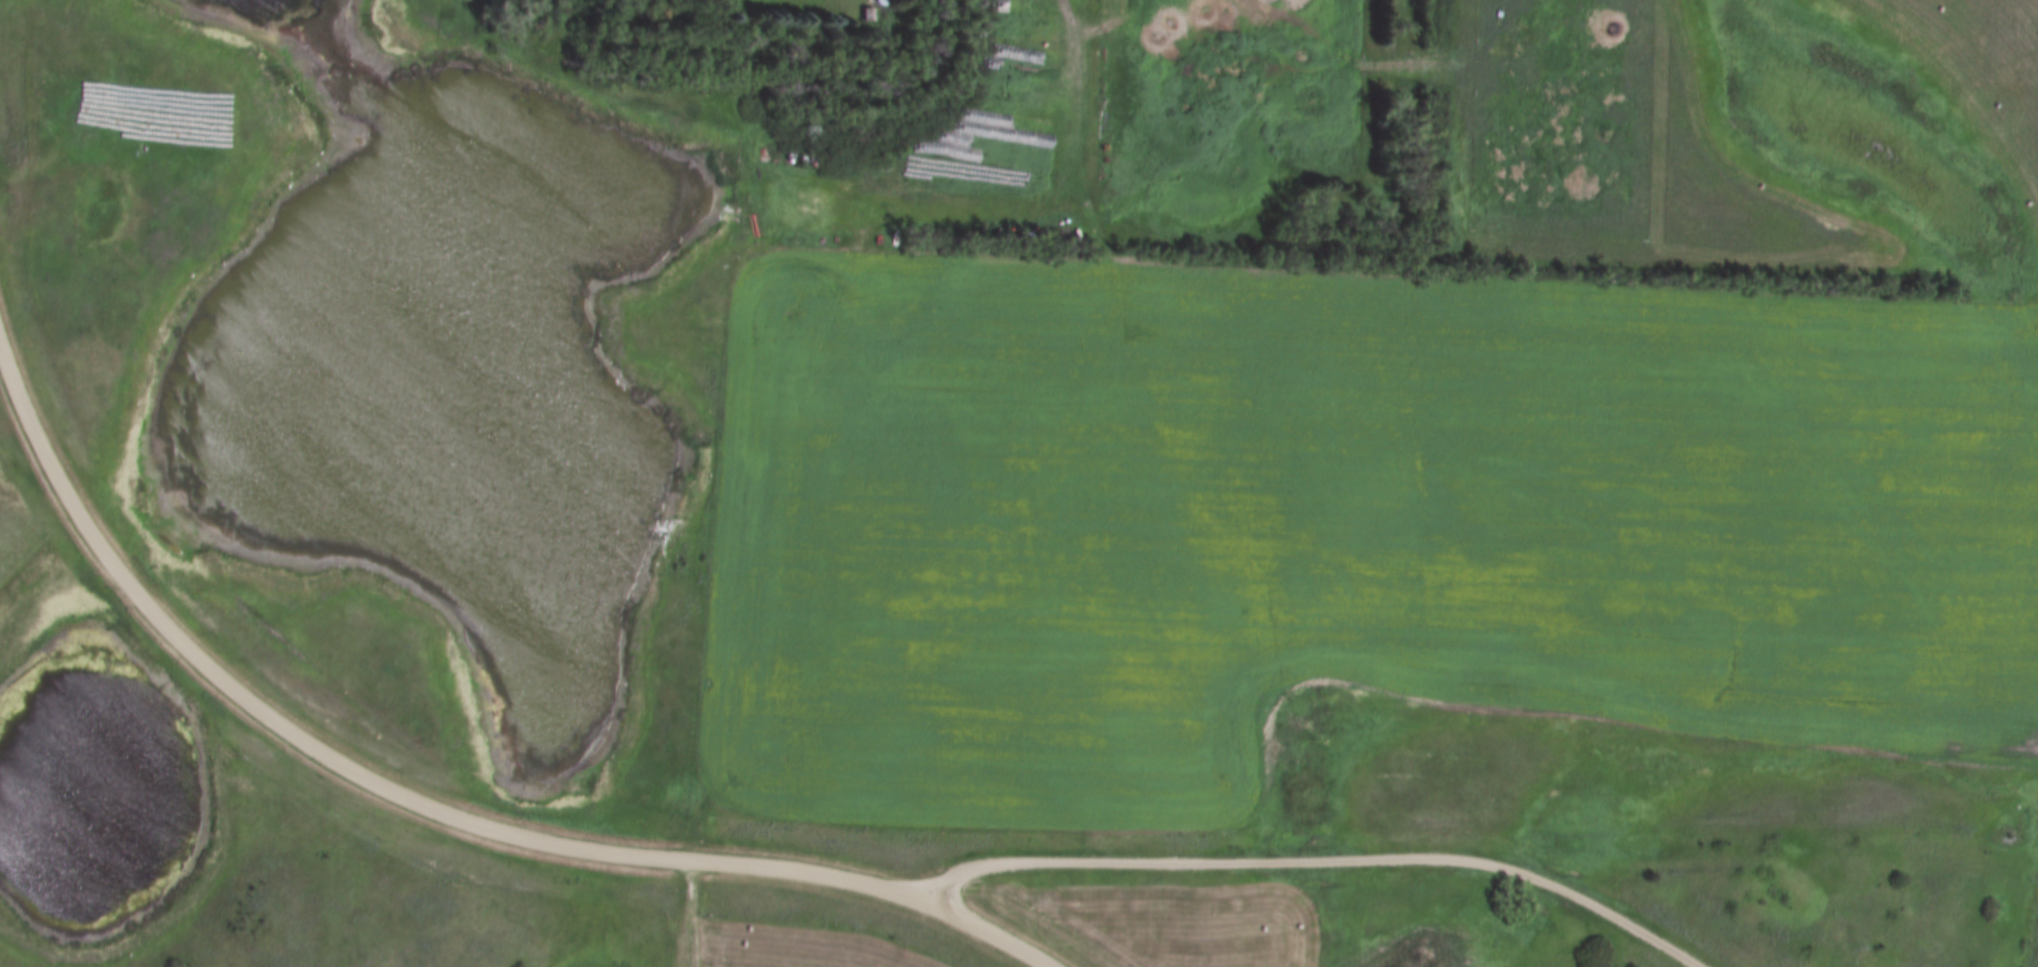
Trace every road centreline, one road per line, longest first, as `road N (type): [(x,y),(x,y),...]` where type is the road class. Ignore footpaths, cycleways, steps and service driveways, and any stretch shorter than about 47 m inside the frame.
road 1 (tertiary): [(1059,966),(937,907),(826,874),(583,847),(406,798),(296,734),(218,674),(120,576),(41,450),(0,345)]
road 2 (track): [(1708,966),(1585,902),(1484,864),(993,863),(894,894)]

